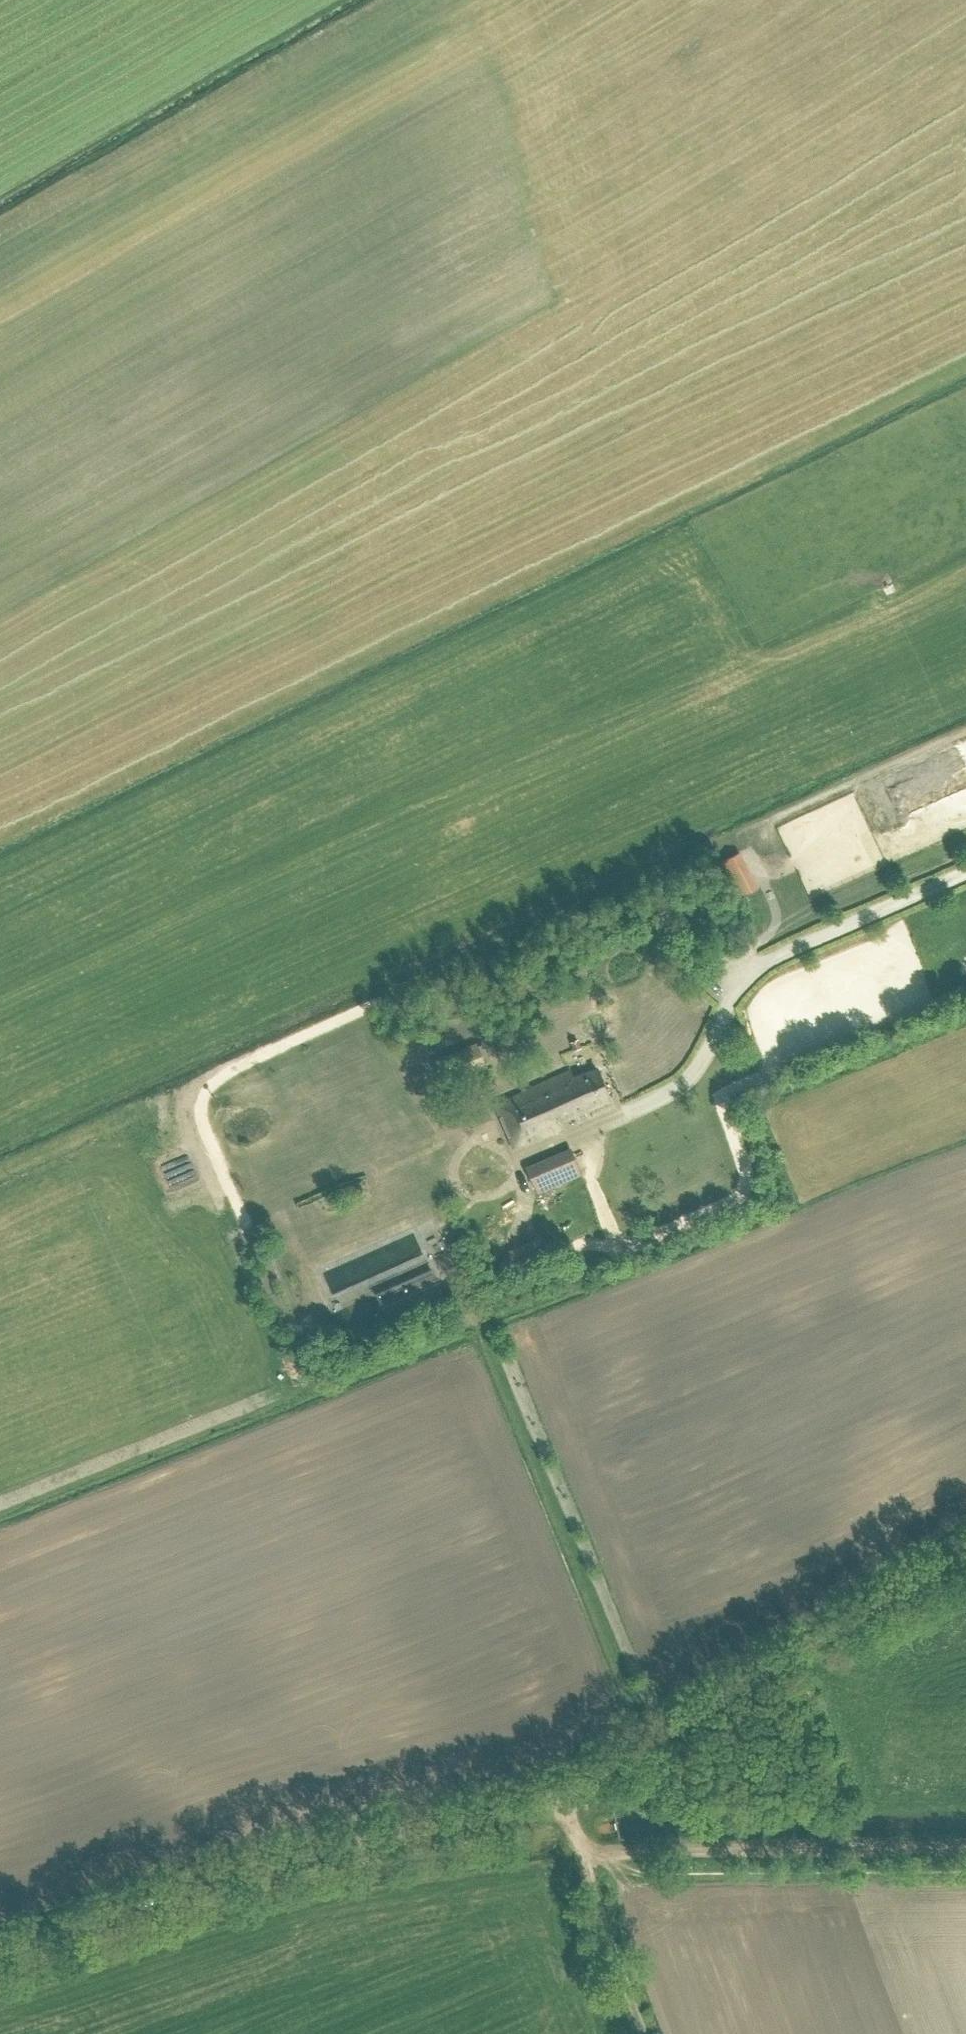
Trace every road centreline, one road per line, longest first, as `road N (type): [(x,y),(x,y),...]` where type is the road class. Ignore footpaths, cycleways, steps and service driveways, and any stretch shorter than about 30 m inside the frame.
road 1 (unclassified): [(0,1950),(232,1874),(482,1817),(561,1791)]
road 2 (unclassified): [(561,1791),(965,1544)]
road 3 (track): [(965,1851),(580,1848)]
road 4 (unclassified): [(644,2033),(561,1791)]

